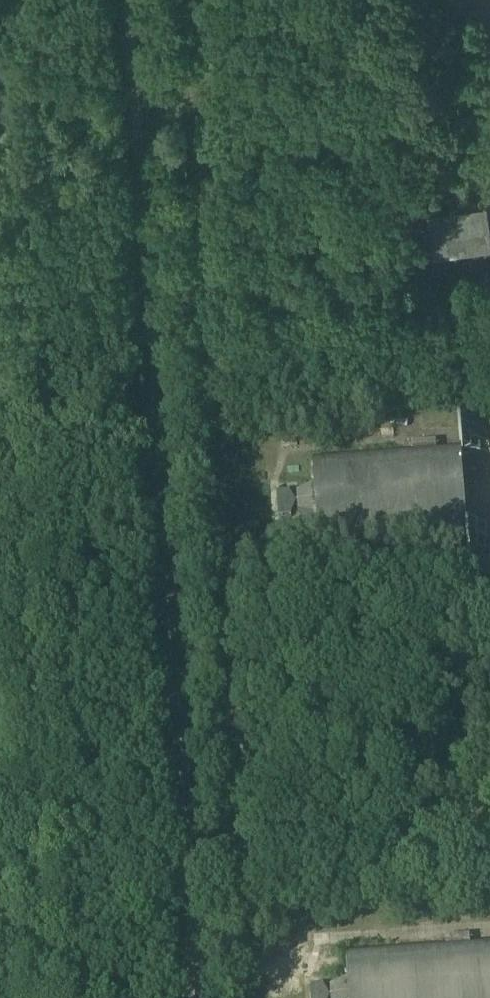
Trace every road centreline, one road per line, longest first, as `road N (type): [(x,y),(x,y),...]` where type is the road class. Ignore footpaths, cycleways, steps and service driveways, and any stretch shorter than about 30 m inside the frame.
road 1 (track): [(122,0),(184,997)]
road 2 (unclassified): [(46,997),(0,289)]

